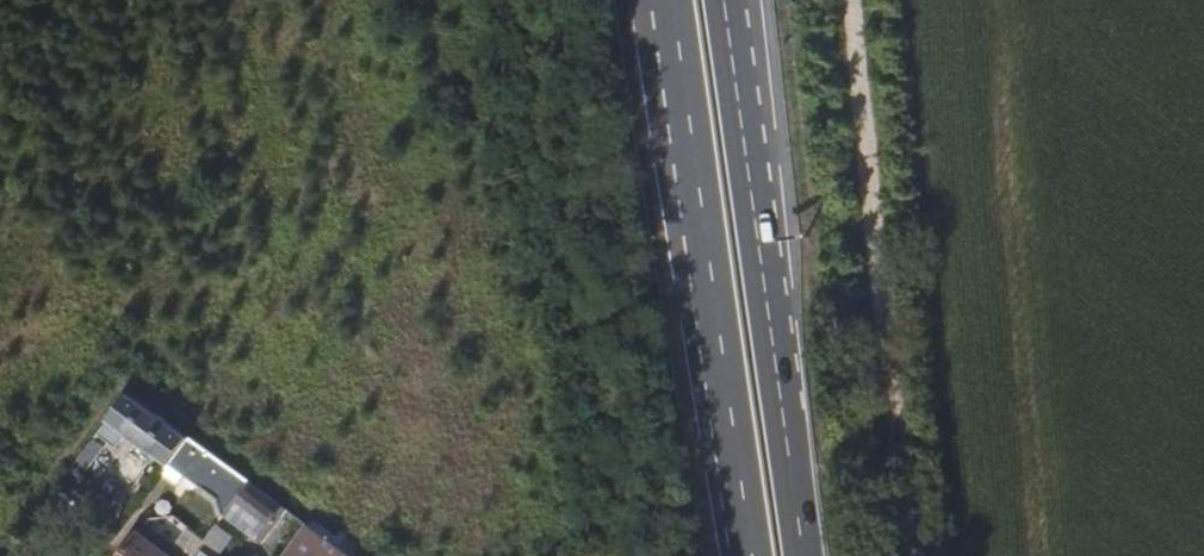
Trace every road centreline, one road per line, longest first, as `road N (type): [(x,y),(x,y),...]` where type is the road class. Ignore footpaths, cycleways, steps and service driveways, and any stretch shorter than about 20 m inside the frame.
road 1 (track): [(851,0),(911,555)]
road 2 (trunk): [(707,263),(753,555)]
road 3 (trunk): [(805,555),(764,272)]
road 4 (trunk): [(764,272),(725,0)]
road 5 (trunk): [(764,272),(742,0)]
road 6 (trunk): [(656,0),(707,263)]
road 7 (trunk): [(670,0),(707,263)]

